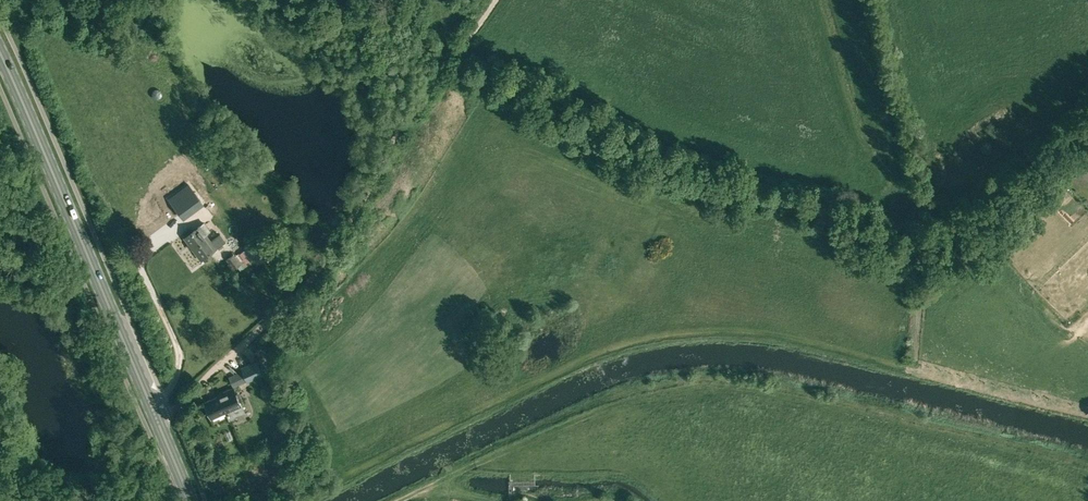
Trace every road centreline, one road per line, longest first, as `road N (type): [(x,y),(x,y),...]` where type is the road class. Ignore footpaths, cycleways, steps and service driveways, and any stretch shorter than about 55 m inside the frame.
road 1 (primary): [(192,500),(0,55)]
road 2 (track): [(451,61),(328,262),(159,419)]

